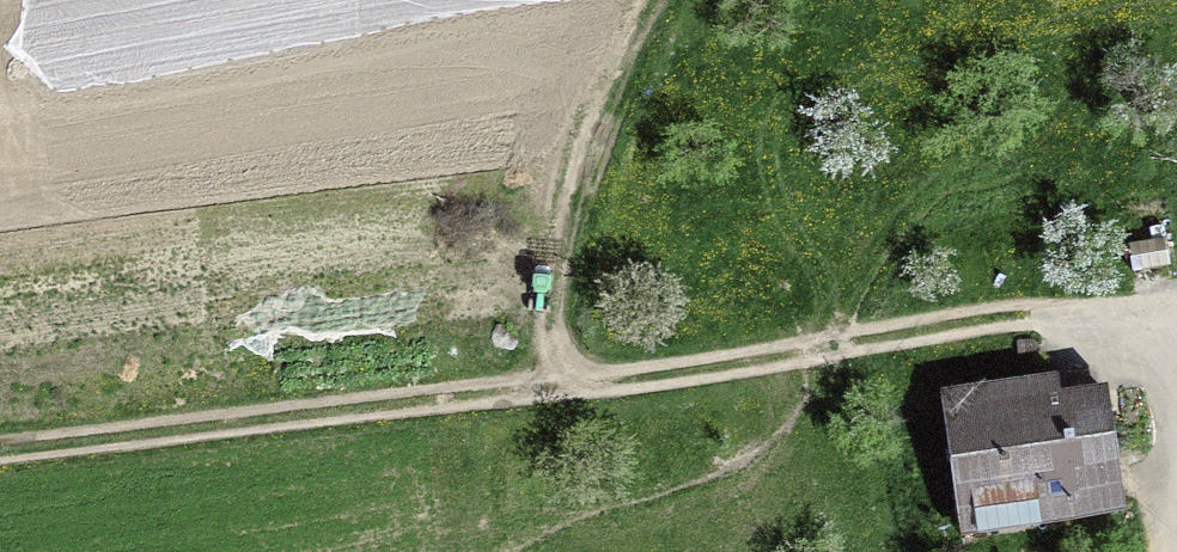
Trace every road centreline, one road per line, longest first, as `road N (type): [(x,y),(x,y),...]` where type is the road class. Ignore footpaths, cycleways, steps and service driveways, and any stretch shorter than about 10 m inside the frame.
road 1 (track): [(0,449),(554,390),(943,323),(1137,309)]
road 2 (track): [(574,386),(557,327),(567,239),(599,140),(667,0)]

